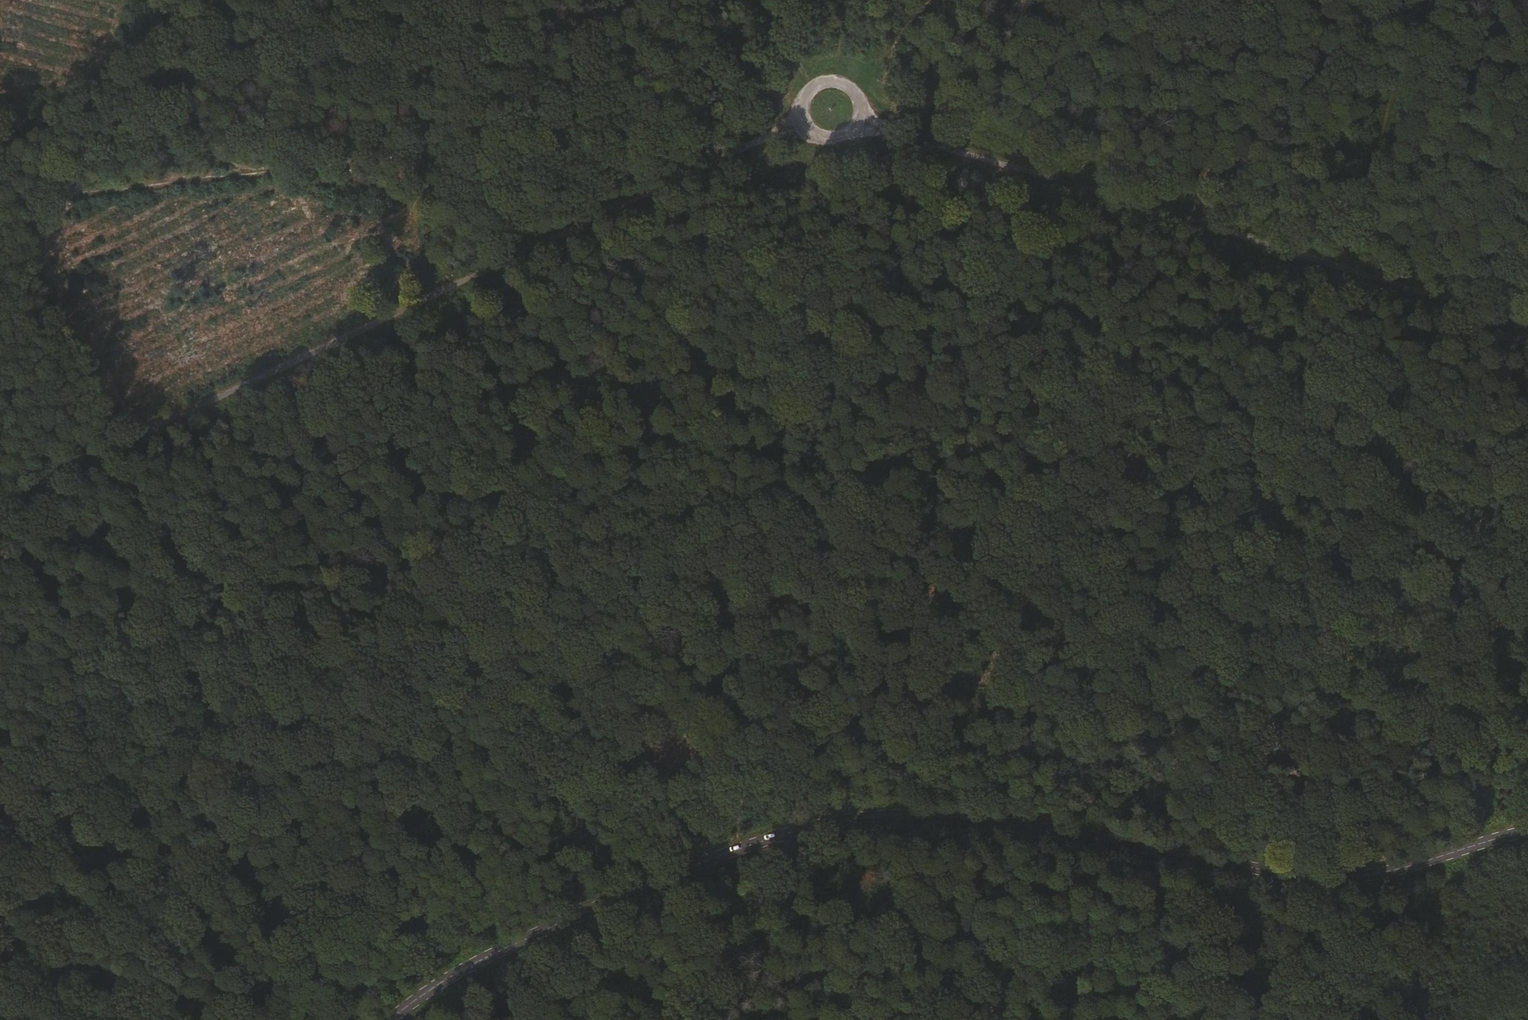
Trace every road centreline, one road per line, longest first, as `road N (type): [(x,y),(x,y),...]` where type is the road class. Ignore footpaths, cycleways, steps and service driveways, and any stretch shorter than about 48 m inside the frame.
road 1 (tertiary): [(1527,831),(1372,875),(1326,878),(988,822),(845,821),(728,853),(499,958),(407,1019)]
road 2 (track): [(0,498),(802,119)]
road 3 (track): [(861,119),(1527,328)]

